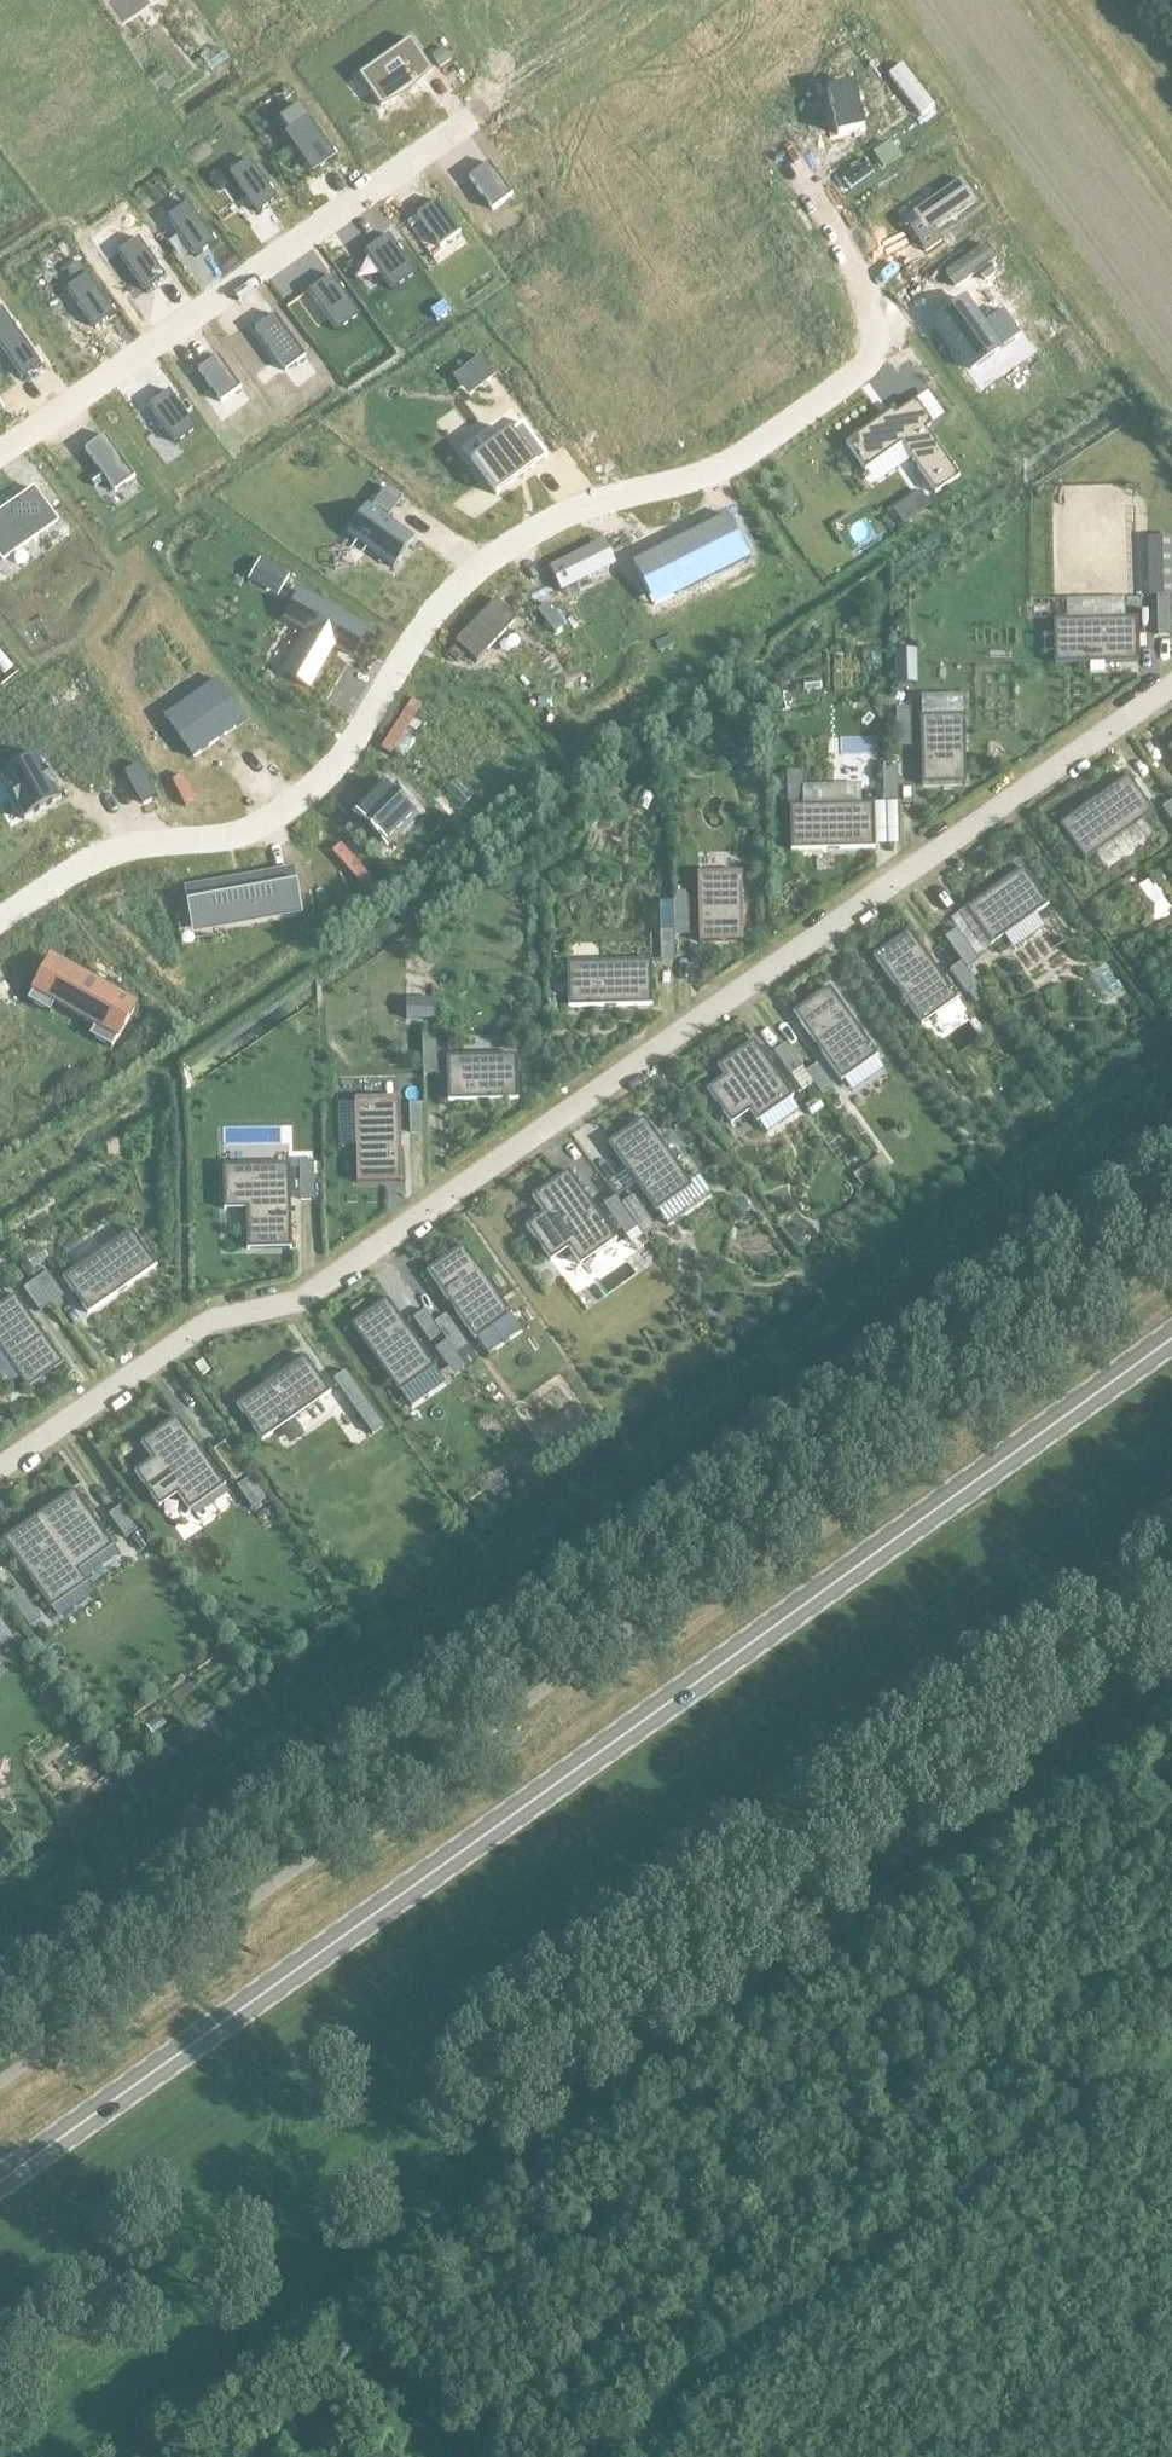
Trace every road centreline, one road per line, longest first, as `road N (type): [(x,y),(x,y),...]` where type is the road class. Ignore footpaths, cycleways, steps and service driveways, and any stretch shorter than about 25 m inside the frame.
road 1 (residential): [(667,0),(737,86),(856,267),(874,328),(872,365),(813,414),(716,474),(620,500),(472,574),(430,616),(358,739),(309,798),(241,833),(109,853),(0,927)]
road 2 (secondary): [(0,2182),(1171,1335)]
road 3 (residential): [(1171,688),(300,1300),(208,1321),(0,1467)]
road 4 (residential): [(593,0),(481,110),(0,450)]

